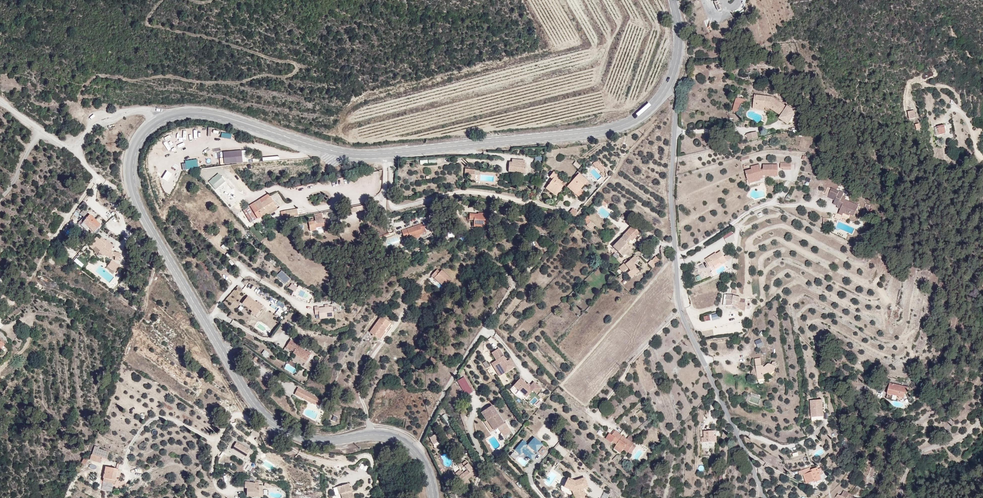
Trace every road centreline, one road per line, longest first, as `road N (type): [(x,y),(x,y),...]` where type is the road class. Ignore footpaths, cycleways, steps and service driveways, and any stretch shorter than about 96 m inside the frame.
road 1 (primary): [(433,497),(422,461),(395,437),(307,440),(275,426),(254,404),(135,201),(131,155),(159,119)]
road 2 (primary): [(159,119),(202,112),(326,148),(385,153),(605,129),(639,117),(669,83)]
road 3 (unclassified): [(765,497),(681,313),(672,201),(675,92),(669,83)]
road 4 (unclassified): [(159,119),(145,110),(124,115),(88,129),(73,147),(0,102)]
road 5 (track): [(982,416),(963,439),(930,451),(903,497)]

